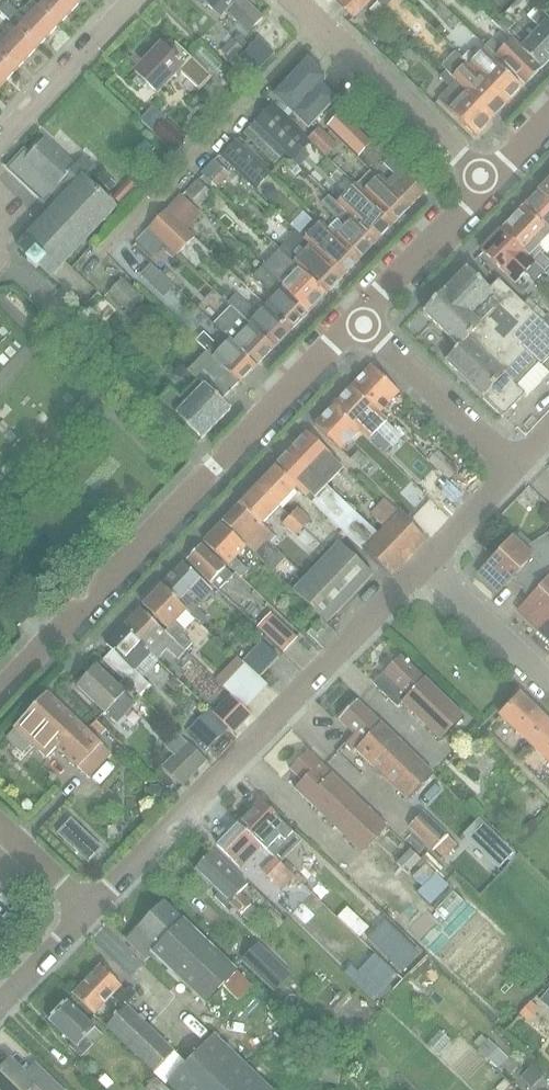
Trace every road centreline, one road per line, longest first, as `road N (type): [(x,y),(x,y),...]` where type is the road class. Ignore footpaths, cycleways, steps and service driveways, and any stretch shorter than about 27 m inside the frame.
road 1 (tertiary): [(0,694),(358,321)]
road 2 (residential): [(87,910),(425,562)]
road 3 (residential): [(488,182),(298,0)]
road 4 (residential): [(511,469),(358,321)]
road 5 (residential): [(0,142),(128,0)]
road 6 (tertiary): [(358,321),(488,182)]
road 7 (residential): [(548,685),(425,562)]
road 8 (residential): [(425,562),(511,469)]
road 9 (residential): [(0,1002),(87,910)]
road 10 (residential): [(87,910),(0,827)]

